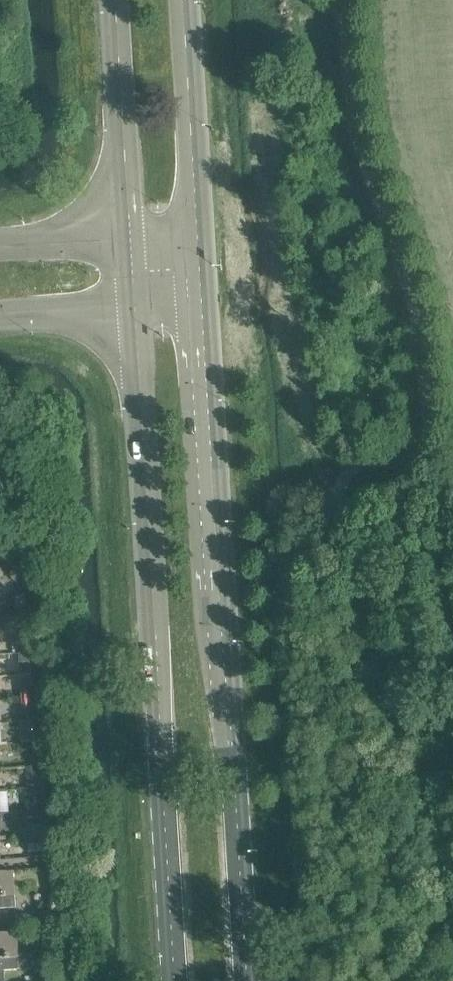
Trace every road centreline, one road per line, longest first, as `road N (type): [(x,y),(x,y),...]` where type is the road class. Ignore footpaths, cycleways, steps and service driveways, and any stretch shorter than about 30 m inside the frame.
road 1 (secondary): [(245,980),(207,421)]
road 2 (secondary): [(139,450),(176,980)]
road 3 (secondary): [(191,323),(216,294),(223,266),(198,198),(197,101),(189,83)]
road 4 (secondary): [(94,311),(124,358),(139,450)]
road 5 (secondary): [(179,221),(181,104),(189,83)]
road 6 (secondary): [(136,329),(147,399),(139,450)]
road 7 (secondary): [(173,331),(201,264),(179,221)]

